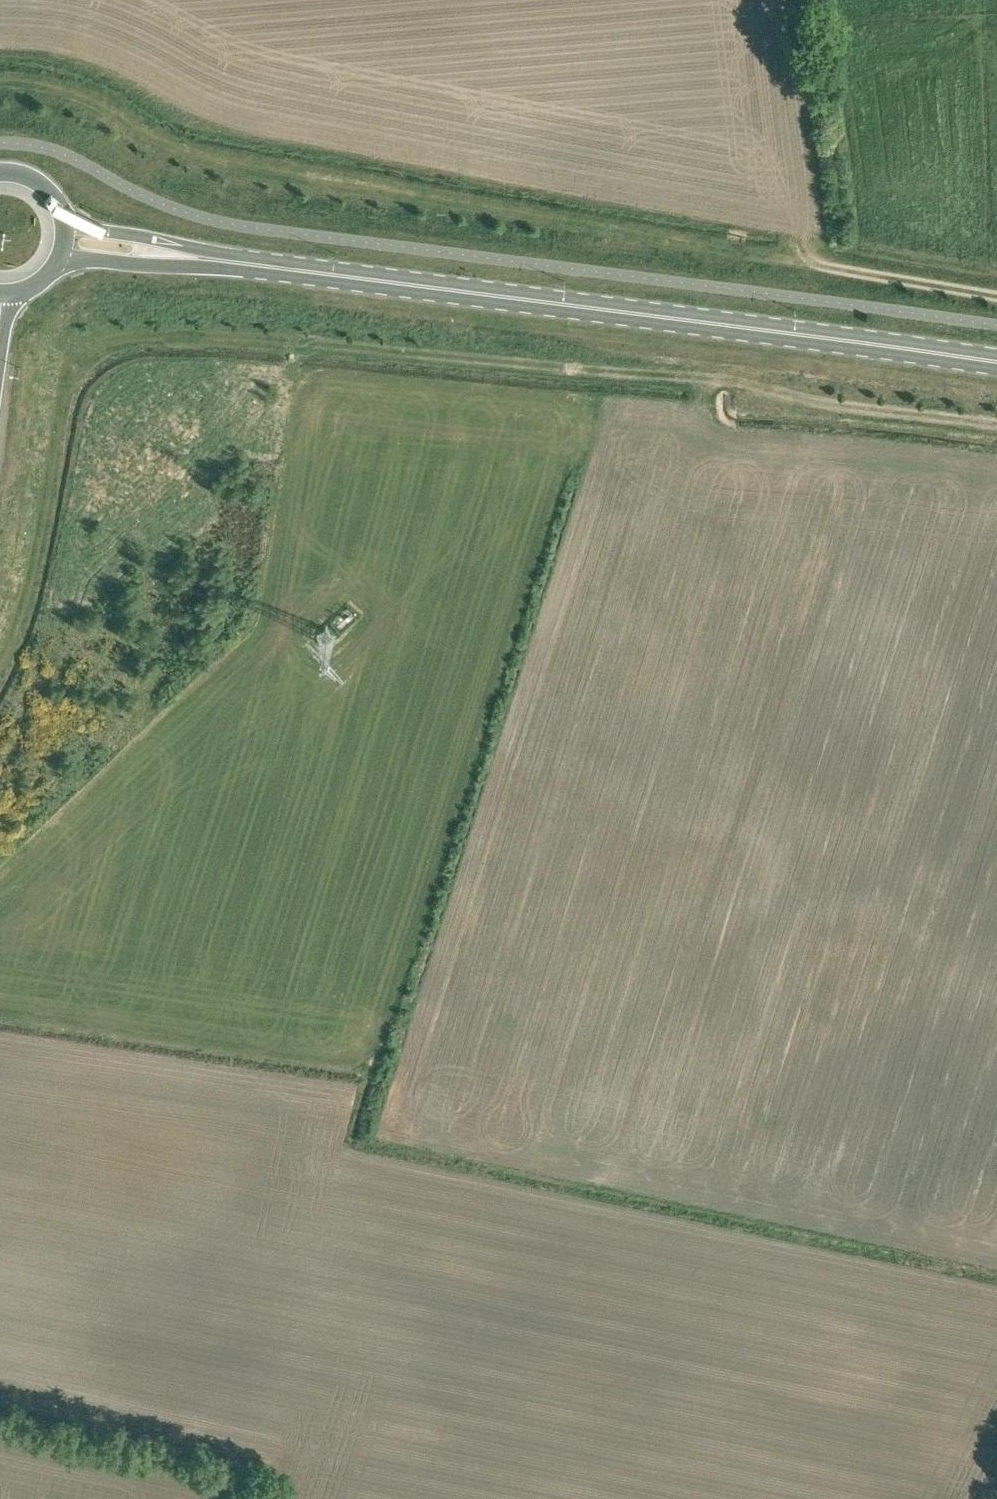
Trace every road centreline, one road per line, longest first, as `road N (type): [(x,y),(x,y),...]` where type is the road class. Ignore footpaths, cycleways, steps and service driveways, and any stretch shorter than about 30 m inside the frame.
road 1 (secondary): [(996,364),(225,258)]
road 2 (secondary): [(58,258),(225,258)]
road 3 (secondary): [(225,258),(64,218)]

